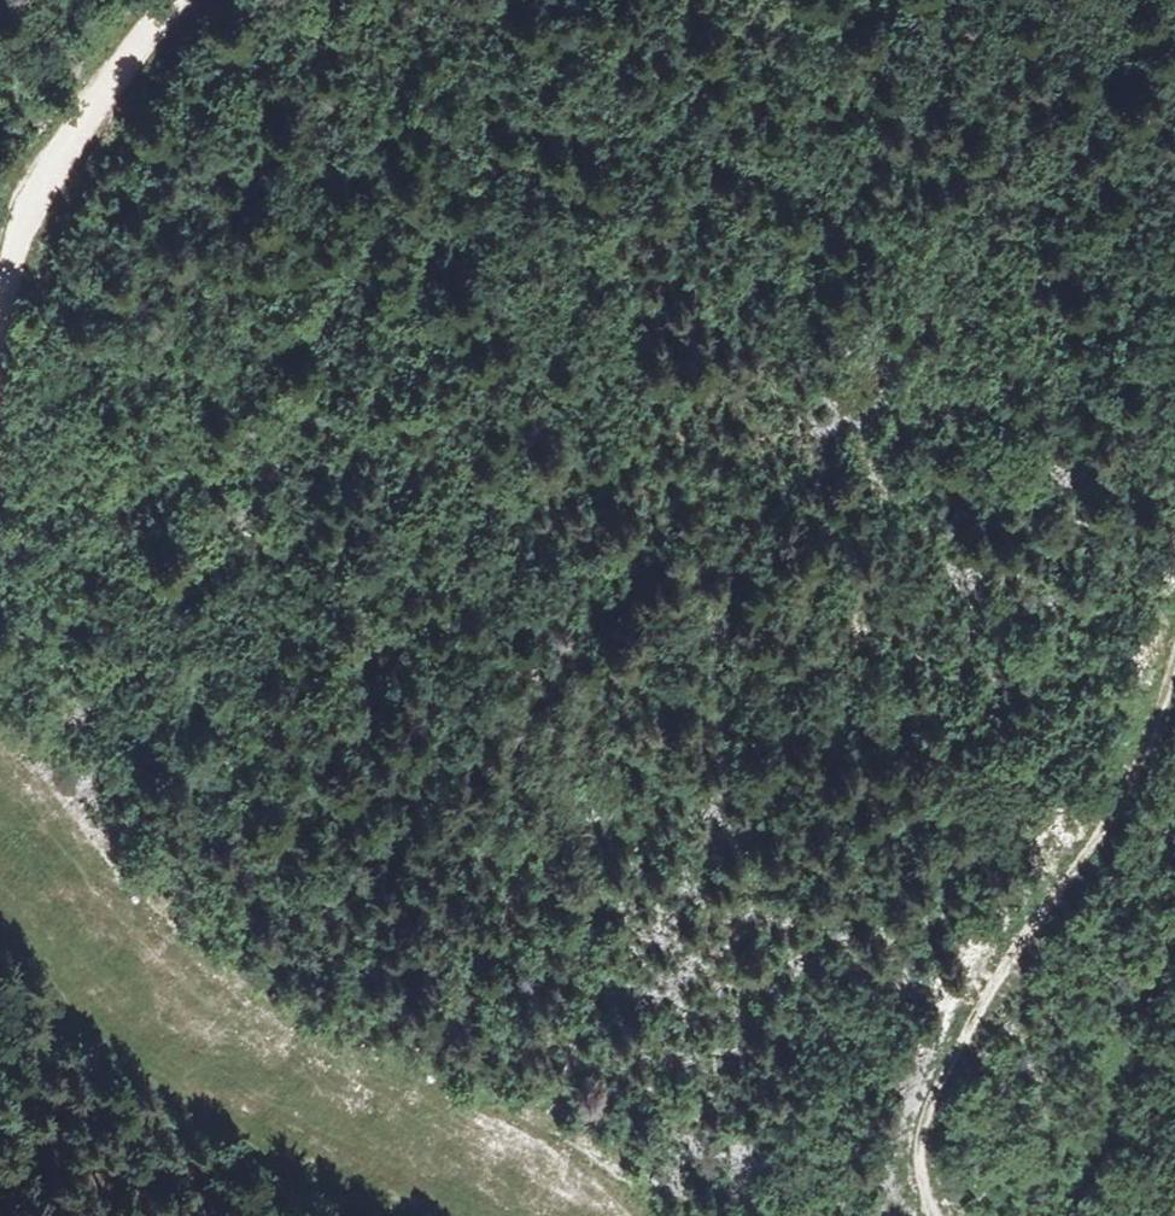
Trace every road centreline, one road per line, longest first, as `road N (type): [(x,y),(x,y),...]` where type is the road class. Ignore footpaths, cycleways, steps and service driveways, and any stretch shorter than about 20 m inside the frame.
road 1 (track): [(1174,657),(1126,767),(924,1109),(918,1148),(937,1215)]
road 2 (track): [(0,295),(11,250),(62,156),(176,0)]

